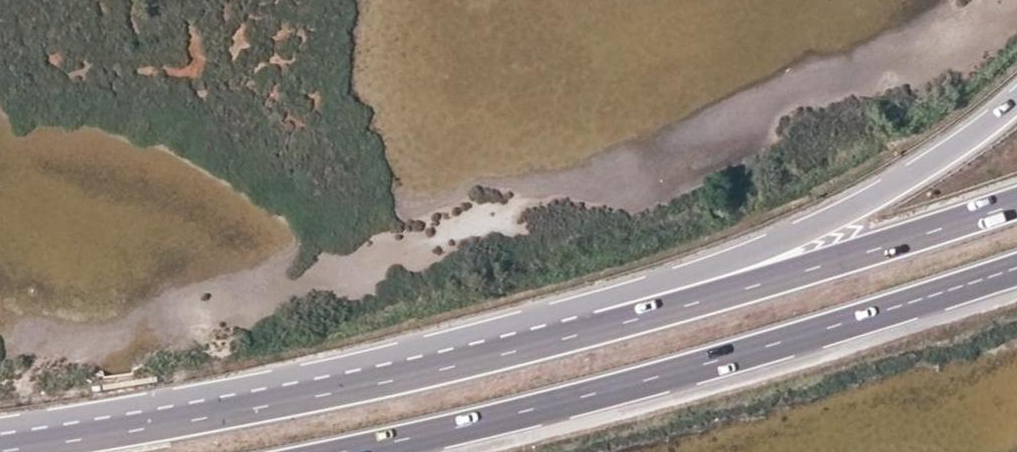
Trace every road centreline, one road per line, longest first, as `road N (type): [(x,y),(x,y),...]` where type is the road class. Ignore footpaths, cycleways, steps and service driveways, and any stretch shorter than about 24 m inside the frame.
road 1 (trunk): [(346,451),(655,378),(1016,266)]
road 2 (trunk): [(657,312),(237,411),(0,450)]
road 3 (trunk): [(1016,101),(936,160),(809,228),(685,272),(657,312)]
road 4 (trunk): [(1016,203),(657,312)]

